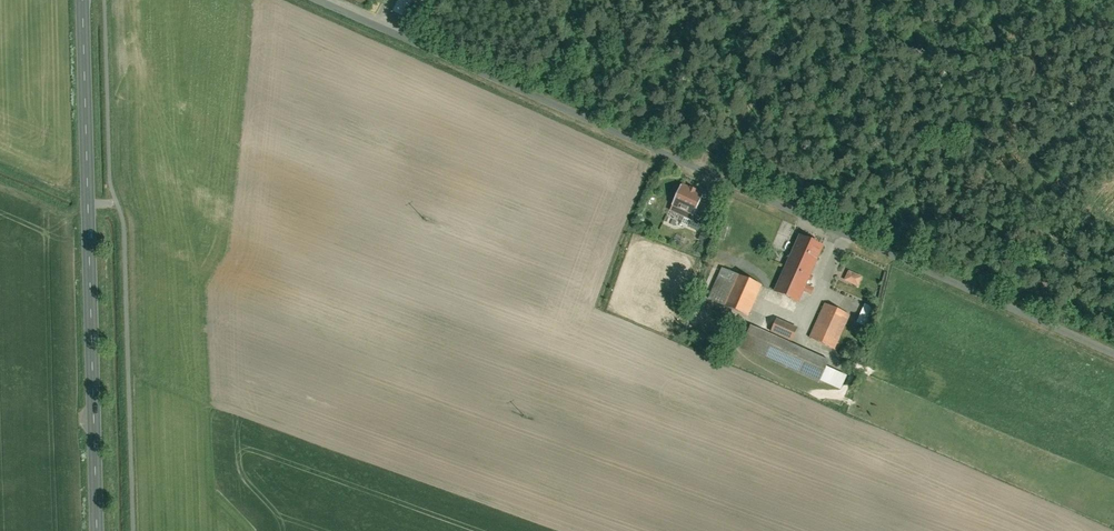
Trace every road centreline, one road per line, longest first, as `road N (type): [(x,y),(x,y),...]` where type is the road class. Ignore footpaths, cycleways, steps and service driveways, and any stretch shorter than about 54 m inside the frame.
road 1 (residential): [(1113,346),(332,0)]
road 2 (tertiary): [(83,0),(97,530)]

